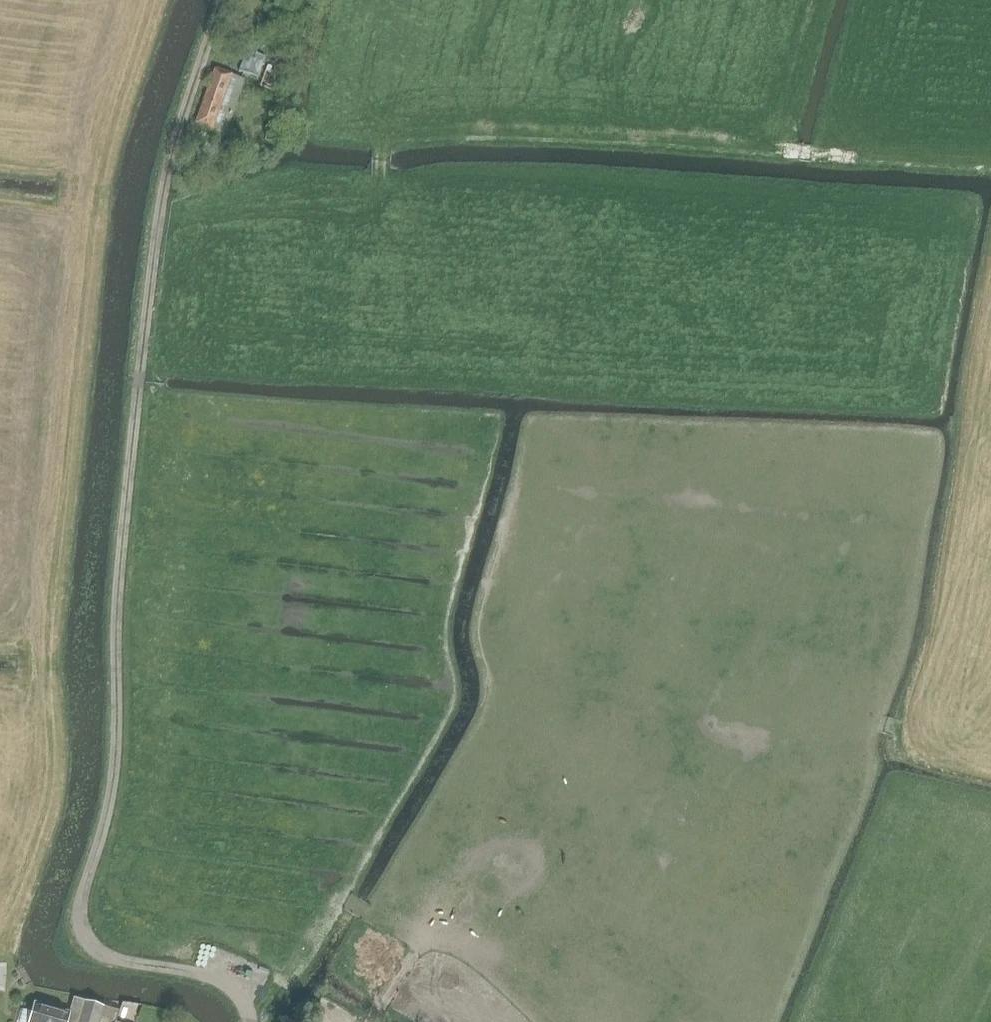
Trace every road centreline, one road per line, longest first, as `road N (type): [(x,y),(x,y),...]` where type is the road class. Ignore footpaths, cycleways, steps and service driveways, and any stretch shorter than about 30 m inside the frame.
road 1 (unclassified): [(247,1021),(230,987),(193,972),(104,957),(88,946),(77,918),(113,773),(115,599),(155,241),(179,129),(221,0)]

